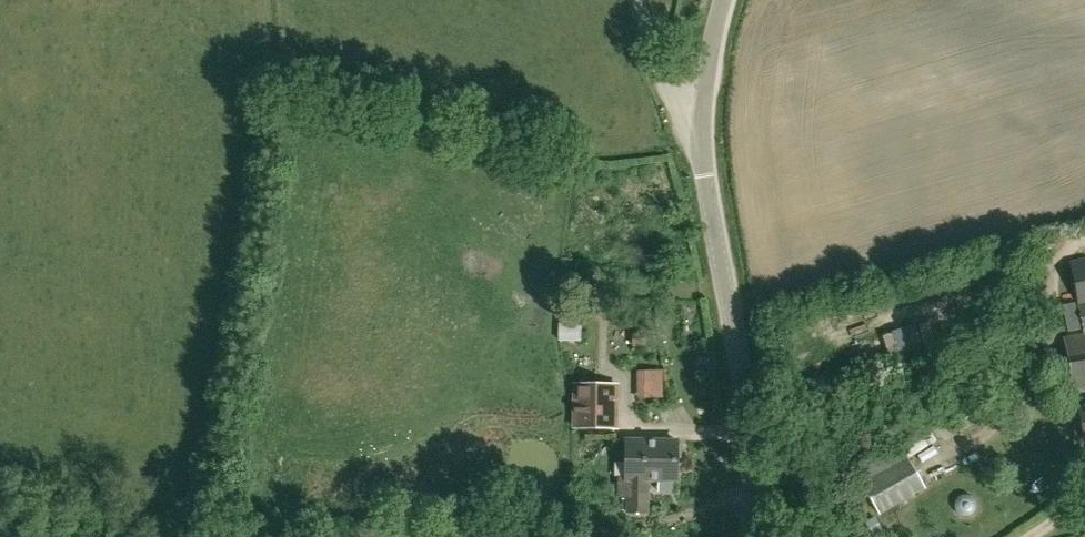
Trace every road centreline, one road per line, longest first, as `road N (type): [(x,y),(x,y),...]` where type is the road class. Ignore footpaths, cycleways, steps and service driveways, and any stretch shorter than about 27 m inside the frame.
road 1 (unclassified): [(745,536),(744,409),(700,145),(708,54),(725,0)]

